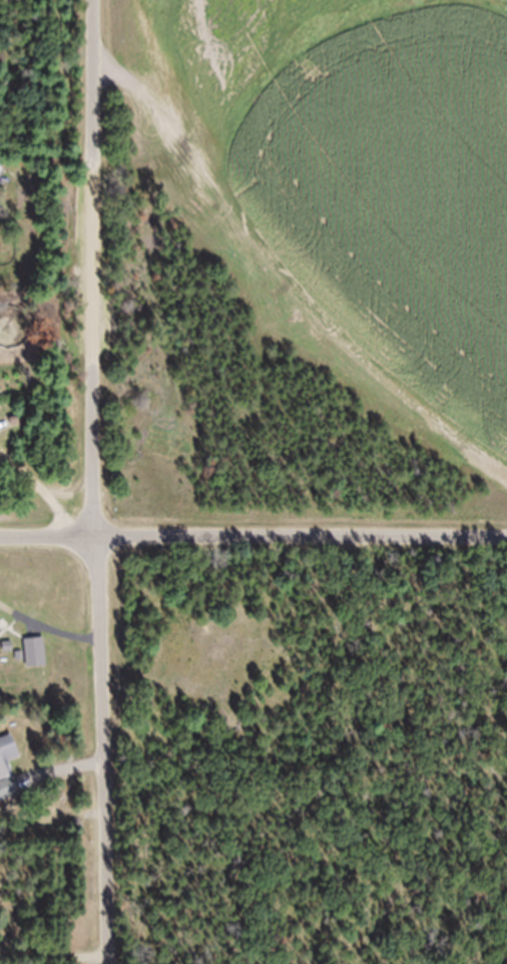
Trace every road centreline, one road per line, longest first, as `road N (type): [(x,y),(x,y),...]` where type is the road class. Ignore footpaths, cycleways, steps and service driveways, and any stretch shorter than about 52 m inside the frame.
road 1 (residential): [(110,963),(97,533),(96,0)]
road 2 (residential): [(506,539),(0,533)]

